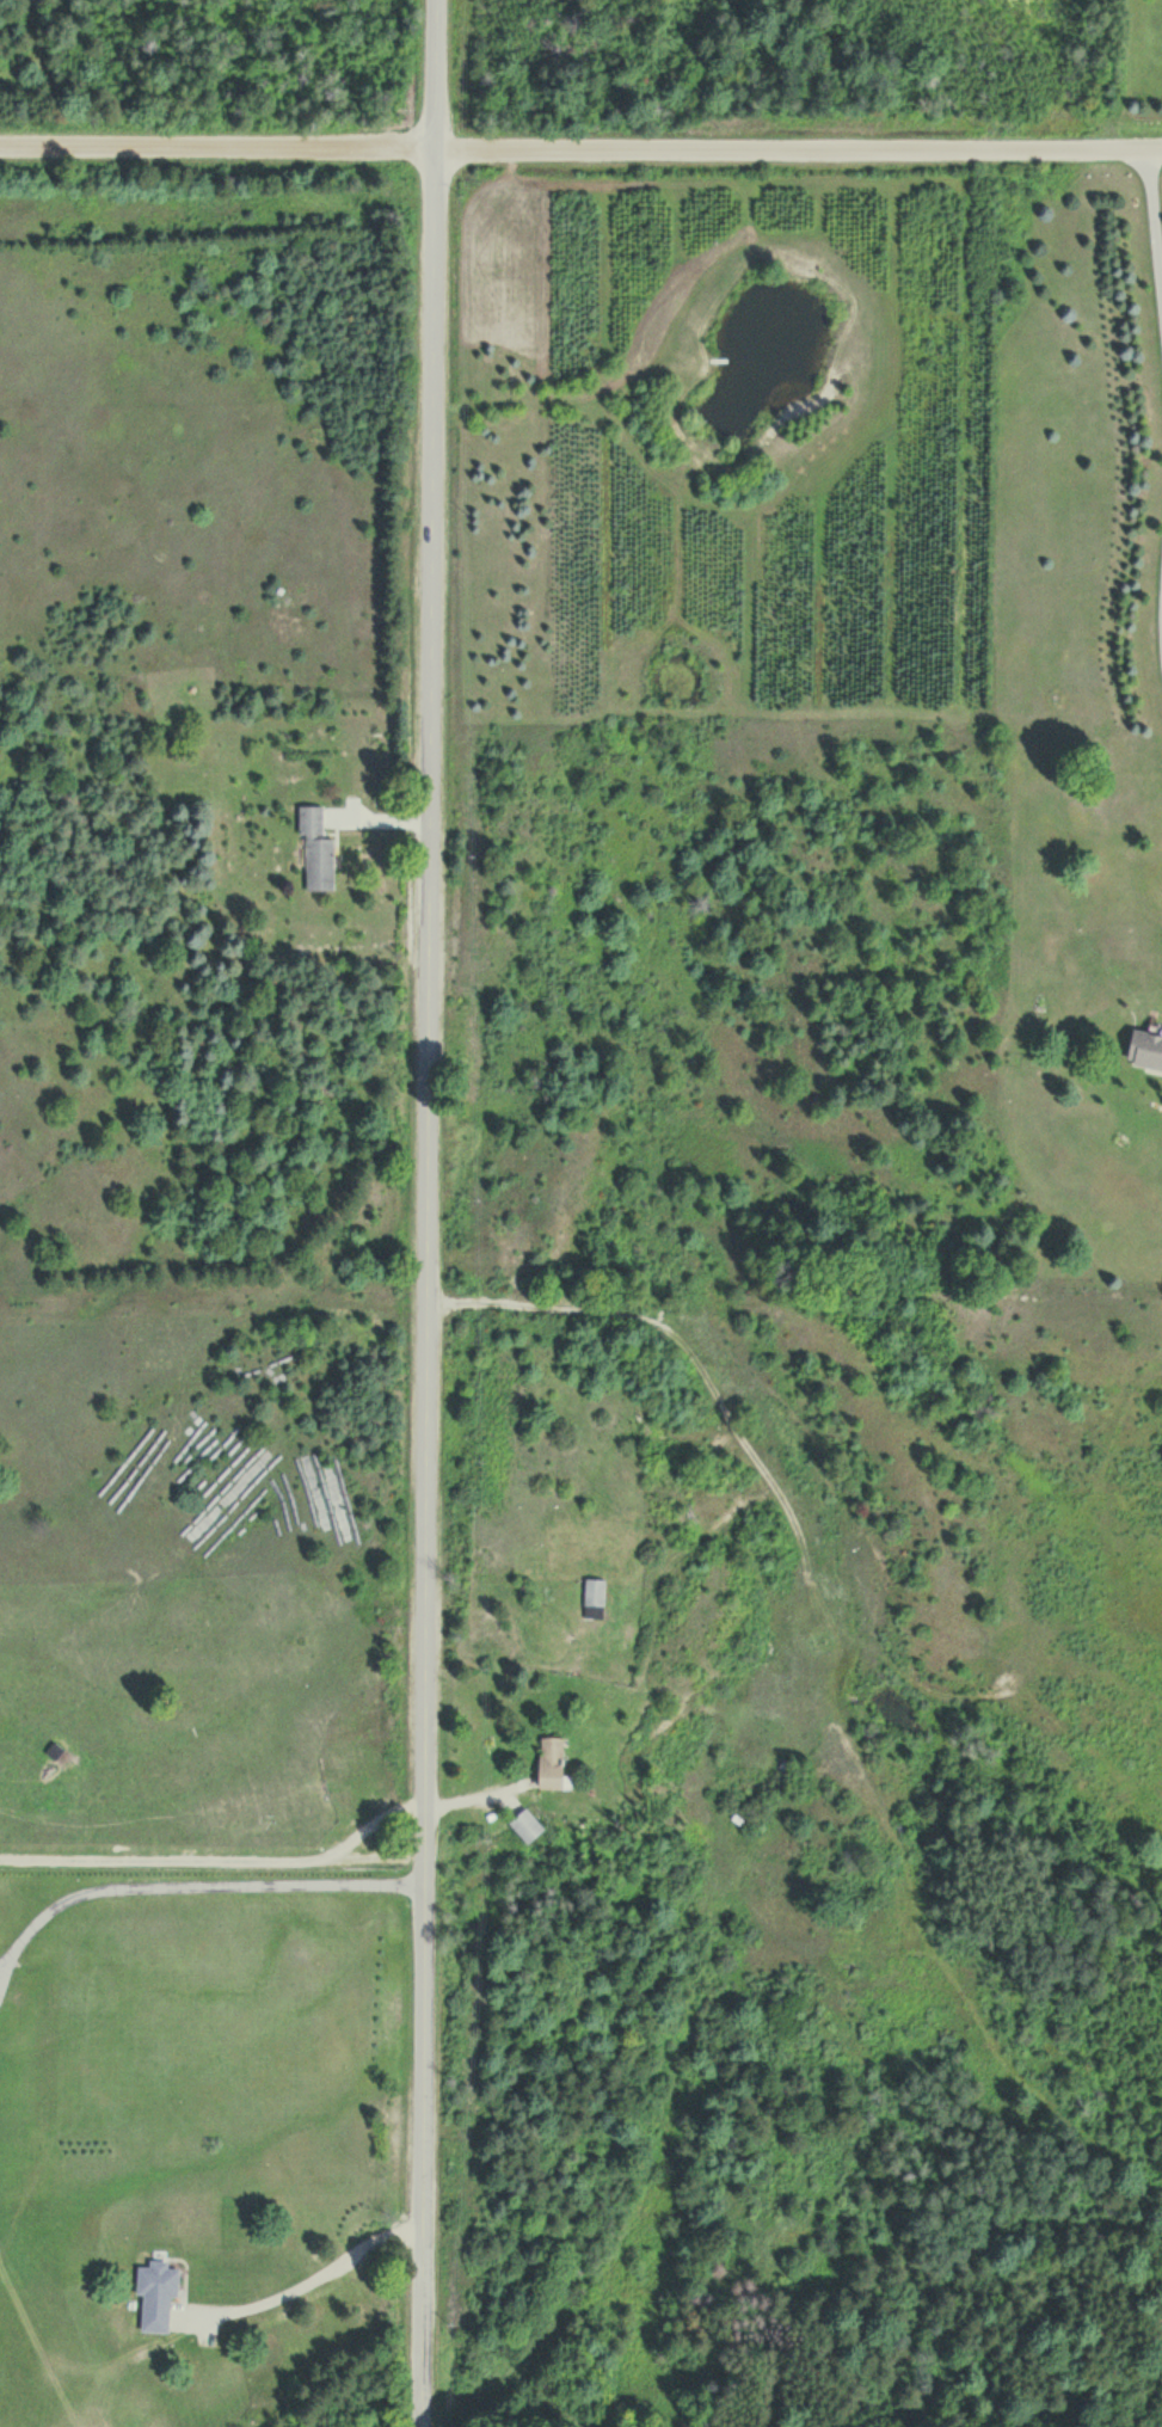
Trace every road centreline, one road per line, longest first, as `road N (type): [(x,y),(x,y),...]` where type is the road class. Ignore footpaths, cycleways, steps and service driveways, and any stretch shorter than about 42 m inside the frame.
road 1 (residential): [(435,0),(423,2426)]
road 2 (residential): [(1161,152),(434,147)]
road 3 (residential): [(434,147),(0,149)]

